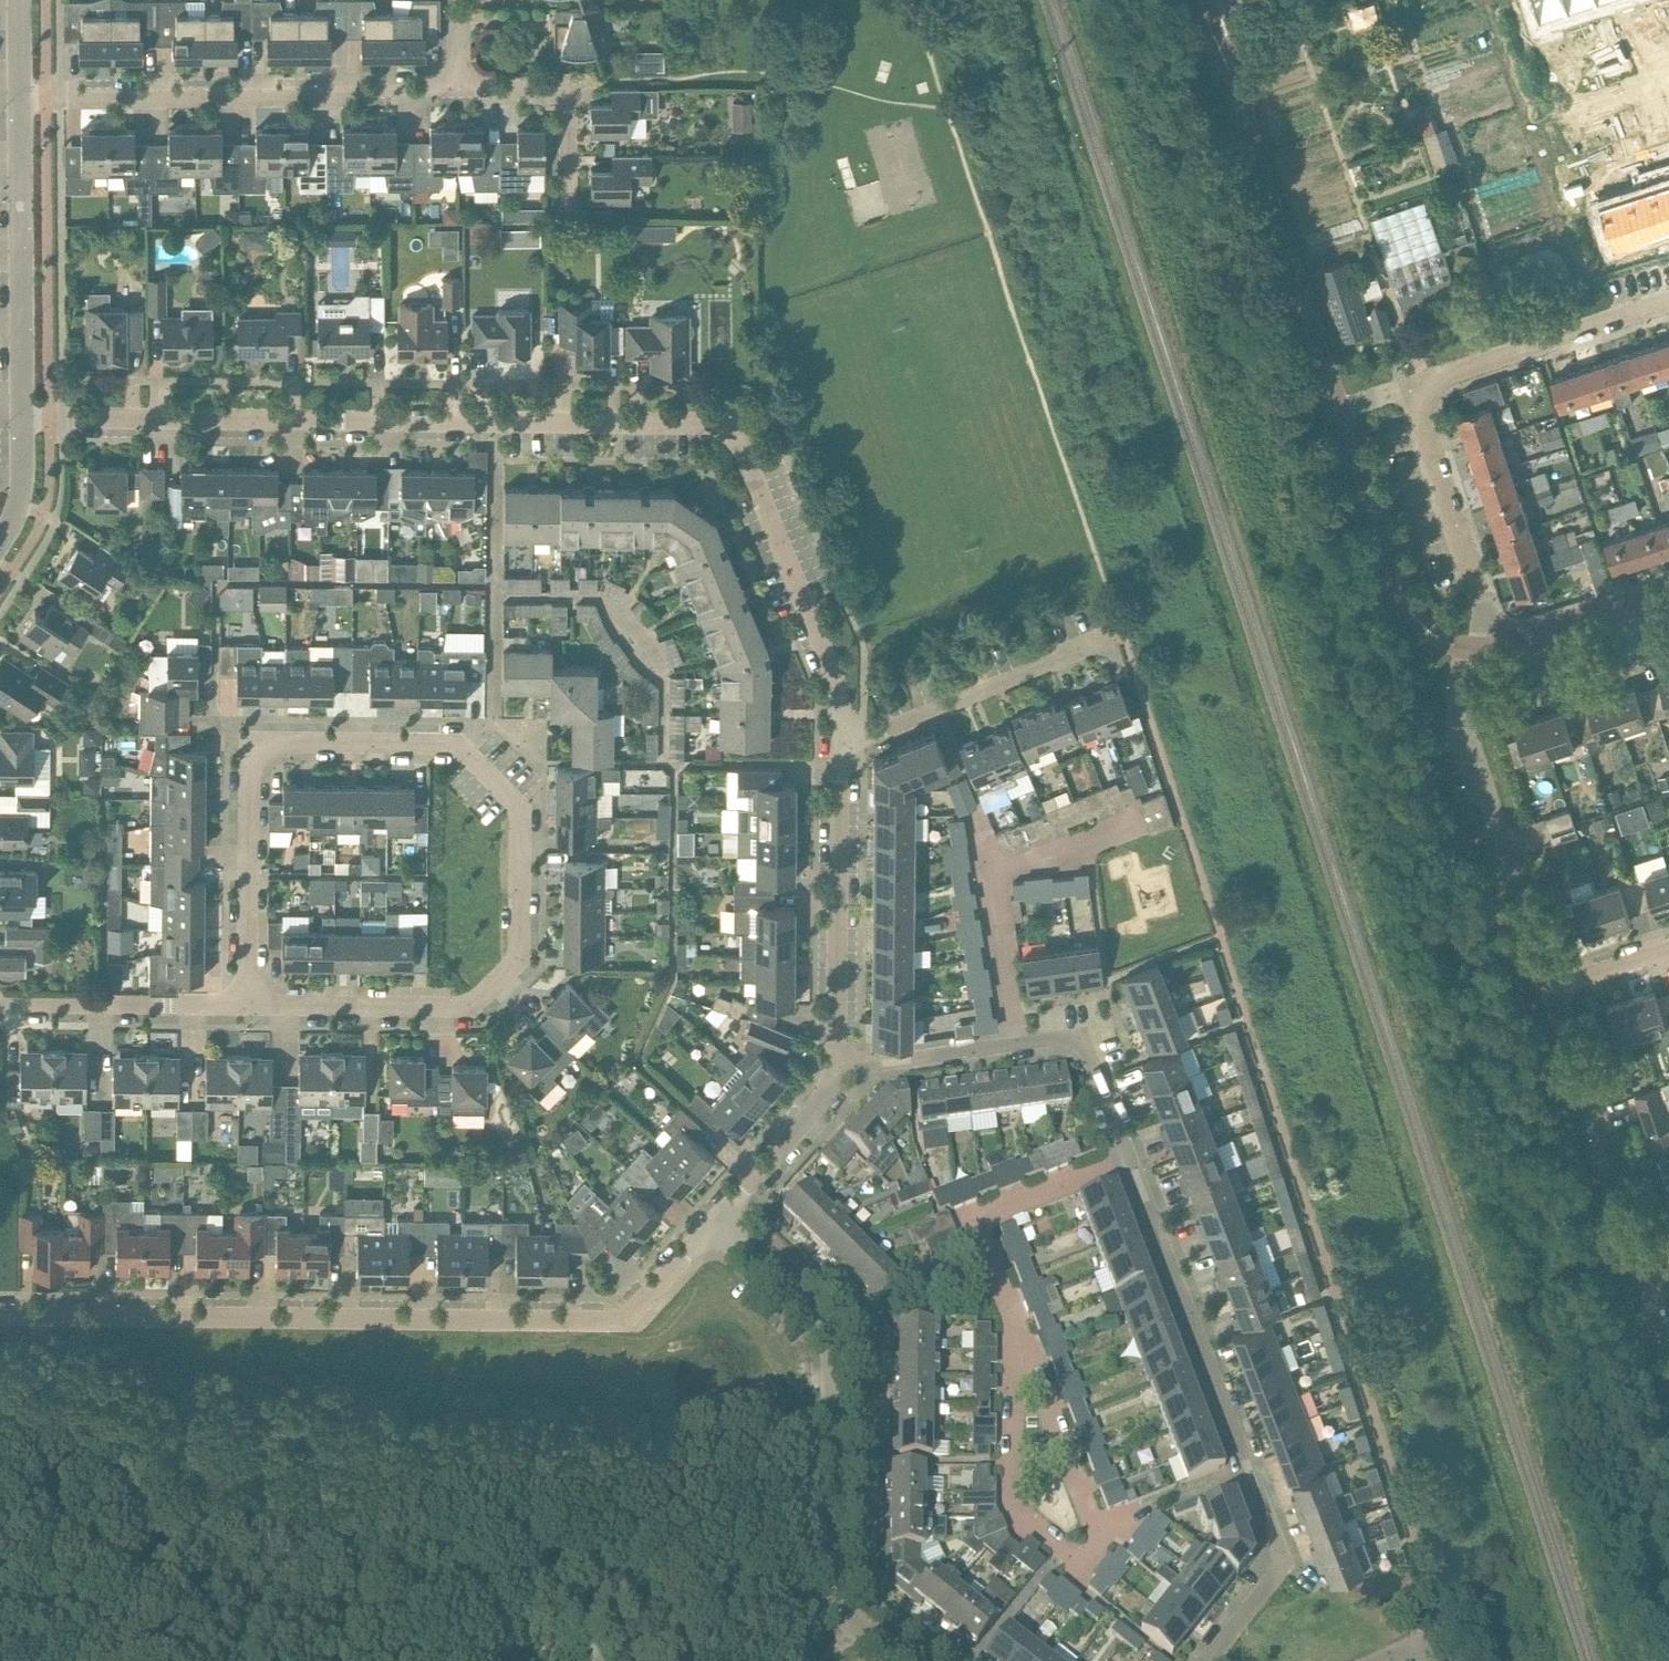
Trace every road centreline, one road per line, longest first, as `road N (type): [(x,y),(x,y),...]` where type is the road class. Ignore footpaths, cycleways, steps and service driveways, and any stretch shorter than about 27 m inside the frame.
road 1 (residential): [(22,416),(736,425),(841,697),(841,746)]
road 2 (residential): [(247,1006),(249,771),(257,750),(279,740),(443,741),(517,804),(520,948),(479,1000),(460,1007)]
road 3 (residential): [(0,1311),(622,1322),(715,1220)]
road 4 (residential): [(1130,1161),(1282,1558),(1211,1660)]
road 5 (residential): [(1478,646),(1483,599),(1420,416),(1429,387),(1447,374),(1668,302)]
road 6 (residential): [(715,1220),(835,1351),(833,1581),(843,1610),(896,1660)]
road 7 (residential): [(17,96),(458,91)]
road 8 (residential): [(1022,1346),(1104,1547),(1077,1562),(1011,1505),(1015,1400)]
road 9 (residential): [(837,1067),(1083,1042),(1130,1161)]
road 10 (residential): [(1552,987),(1457,686),(1478,646)]
road 11 (residential): [(841,746),(837,1067)]
road 12 (residential): [(17,96),(22,416)]
road 13 (residential): [(1130,1161),(972,1223),(1022,1346)]
road 14 (residential): [(841,746),(1116,636)]
road 15 (residential): [(1640,1258),(1552,987)]
road 16 (residential): [(247,1006),(0,1003)]
road 17 (residential): [(458,91),(546,90),(568,100),(569,218)]
road 18 (residential): [(460,1007),(247,1006)]
road 19 (residential): [(1478,646),(1668,590)]
road 20 (residential): [(837,1067),(815,1111),(715,1220)]
road 21 (residential): [(22,416),(22,489),(0,537)]
road 22 (residential): [(1668,949),(1552,987)]

